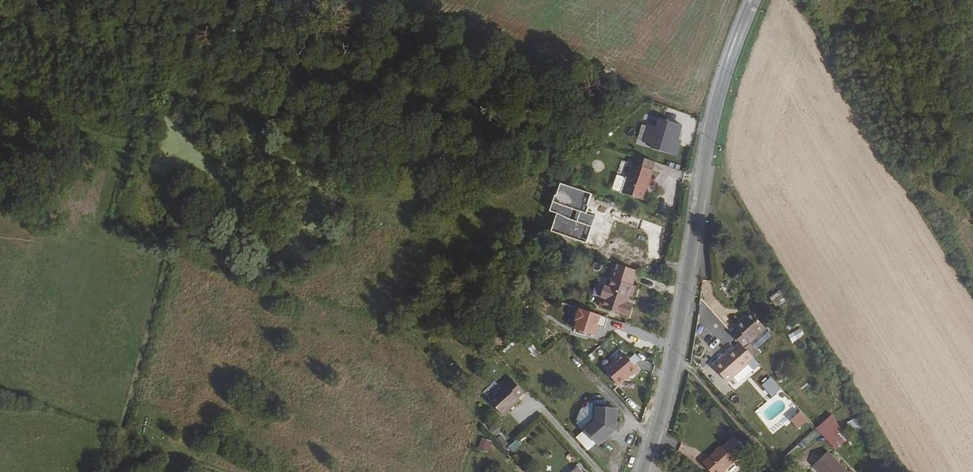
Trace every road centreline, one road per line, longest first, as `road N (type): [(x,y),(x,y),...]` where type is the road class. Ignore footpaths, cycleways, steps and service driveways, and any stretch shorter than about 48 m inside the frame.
road 1 (tertiary): [(755,0),(716,115),(645,471)]

